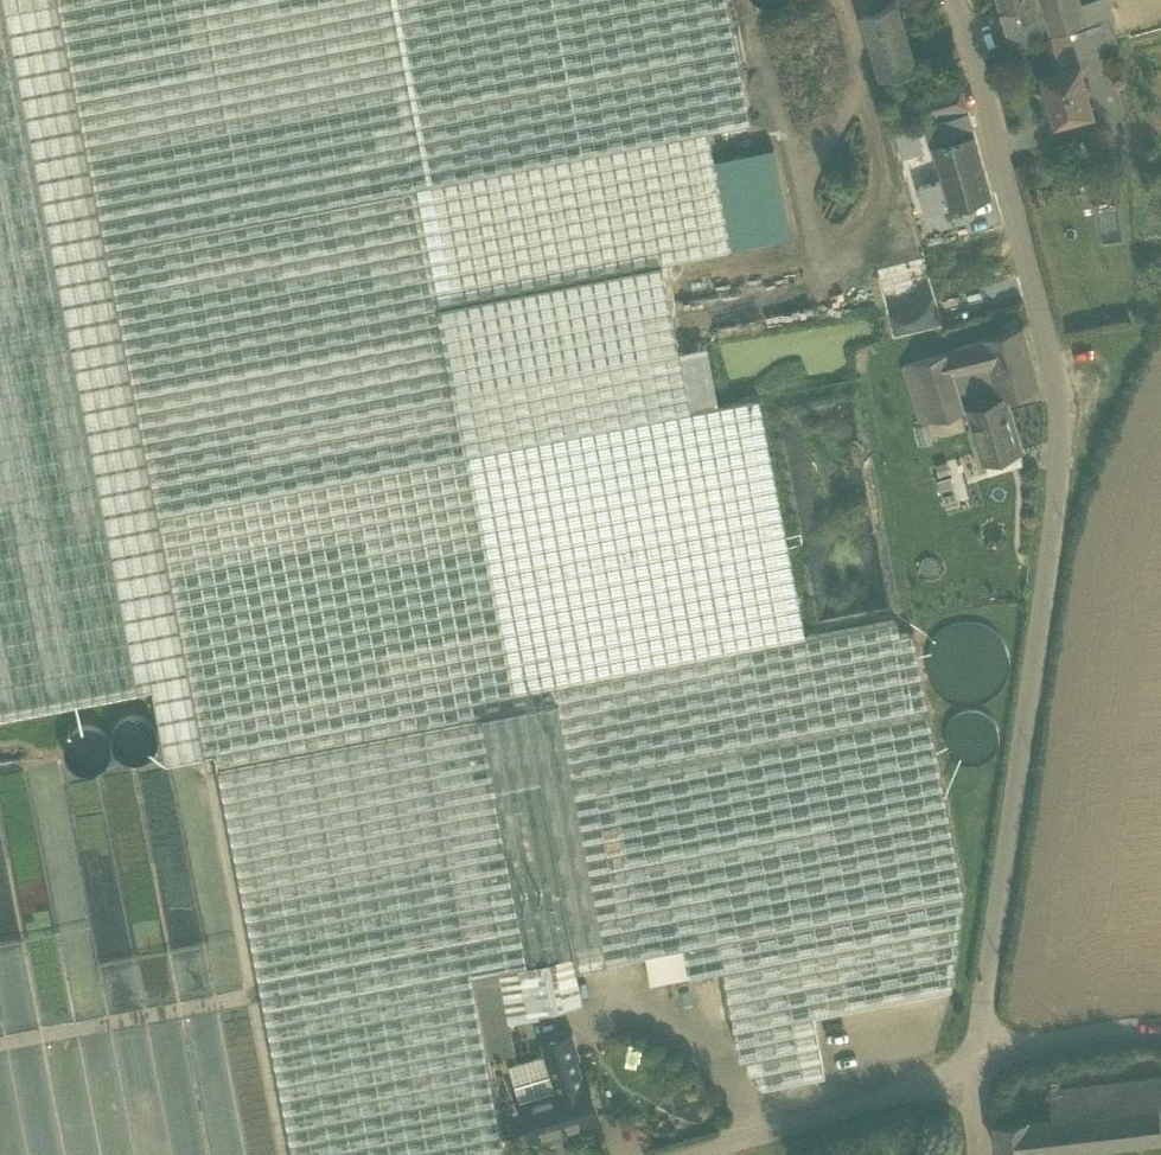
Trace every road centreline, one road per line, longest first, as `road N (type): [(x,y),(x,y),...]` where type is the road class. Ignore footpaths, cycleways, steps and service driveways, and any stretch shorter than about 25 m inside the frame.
road 1 (unclassified): [(949,0),(1052,340),(1062,494),(974,1065)]
road 2 (unclassified): [(693,1154),(974,1065)]
road 3 (unclassified): [(974,1065),(1160,1033)]

